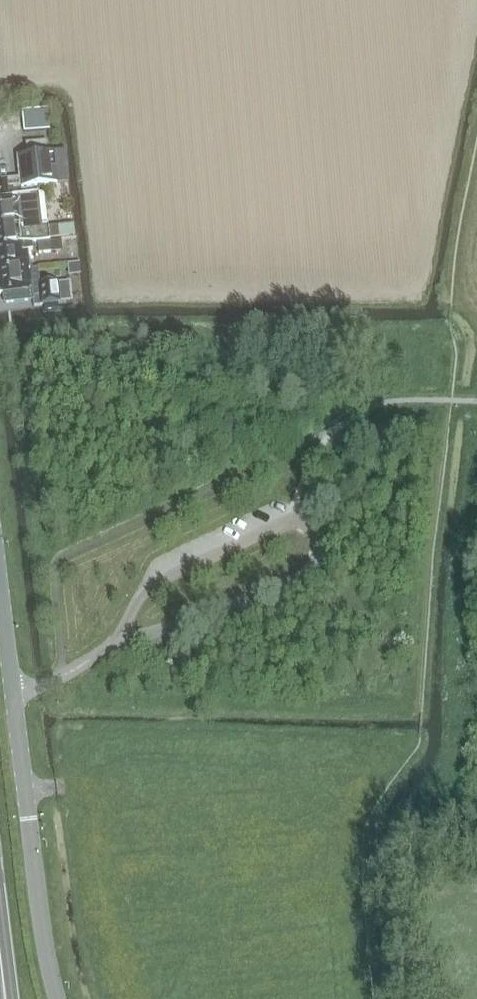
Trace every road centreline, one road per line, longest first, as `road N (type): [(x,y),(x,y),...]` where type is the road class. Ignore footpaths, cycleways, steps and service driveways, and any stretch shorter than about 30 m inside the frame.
road 1 (unclassified): [(57,998),(0,592)]

